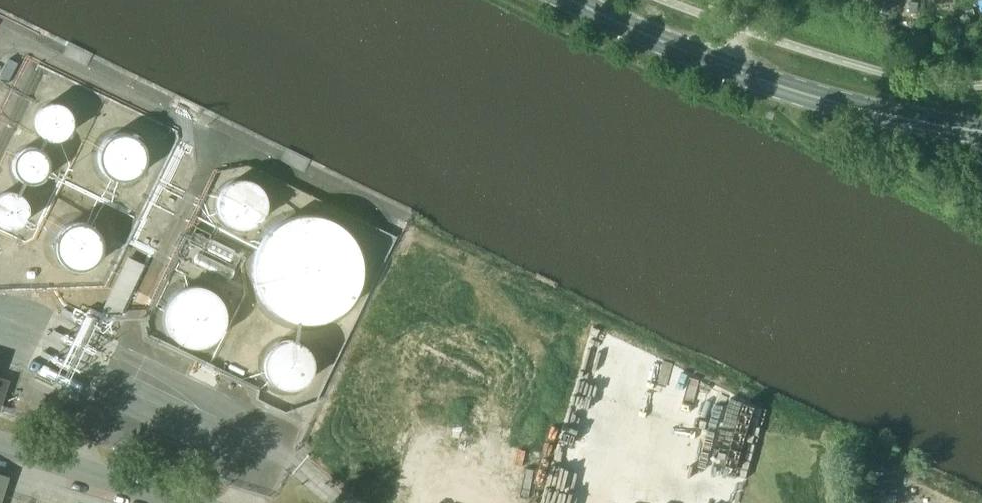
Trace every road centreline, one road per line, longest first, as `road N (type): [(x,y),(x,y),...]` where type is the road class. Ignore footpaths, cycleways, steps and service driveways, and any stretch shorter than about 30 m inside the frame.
road 1 (primary): [(981,129),(772,83),(578,0)]
road 2 (unclassified): [(210,502),(0,437)]

